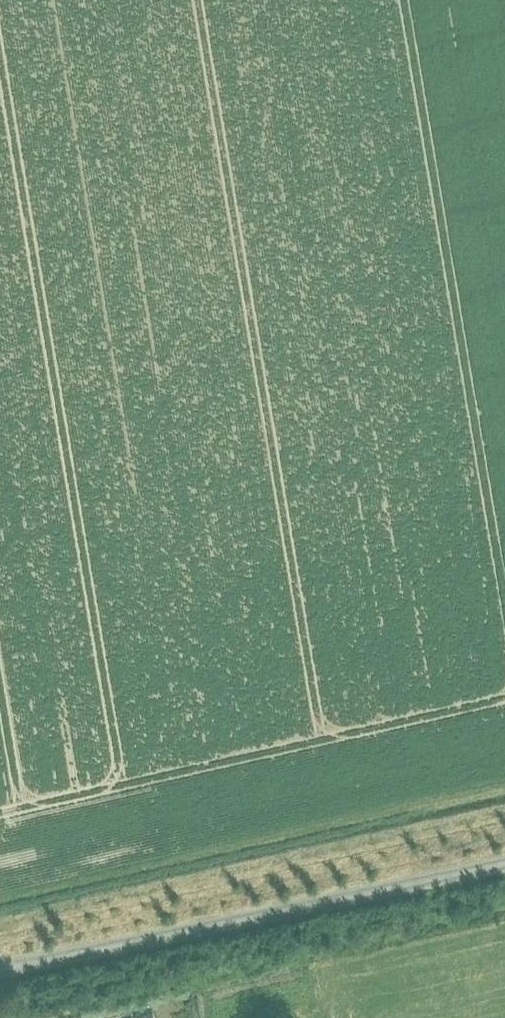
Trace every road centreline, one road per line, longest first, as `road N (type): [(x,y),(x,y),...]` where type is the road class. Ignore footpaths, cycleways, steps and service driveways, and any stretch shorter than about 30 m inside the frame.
road 1 (tertiary): [(0,967),(504,861)]

